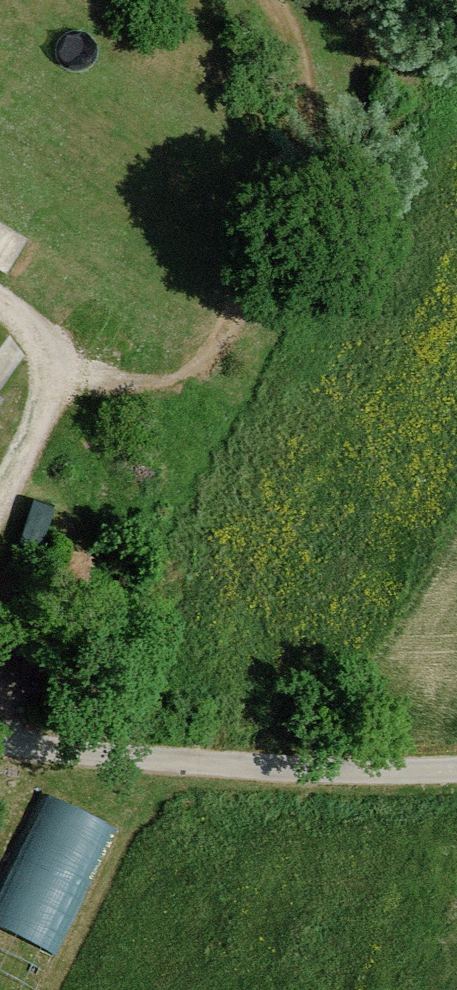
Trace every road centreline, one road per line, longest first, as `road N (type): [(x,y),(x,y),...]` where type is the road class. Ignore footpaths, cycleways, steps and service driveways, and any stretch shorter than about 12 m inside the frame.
road 1 (track): [(65,369),(100,380),(182,374),(200,363),(237,310),(298,125),(298,61),(274,0)]
road 2 (unclassified): [(0,742),(343,771),(456,769)]
road 3 (track): [(0,509),(65,369),(38,326),(0,296)]

